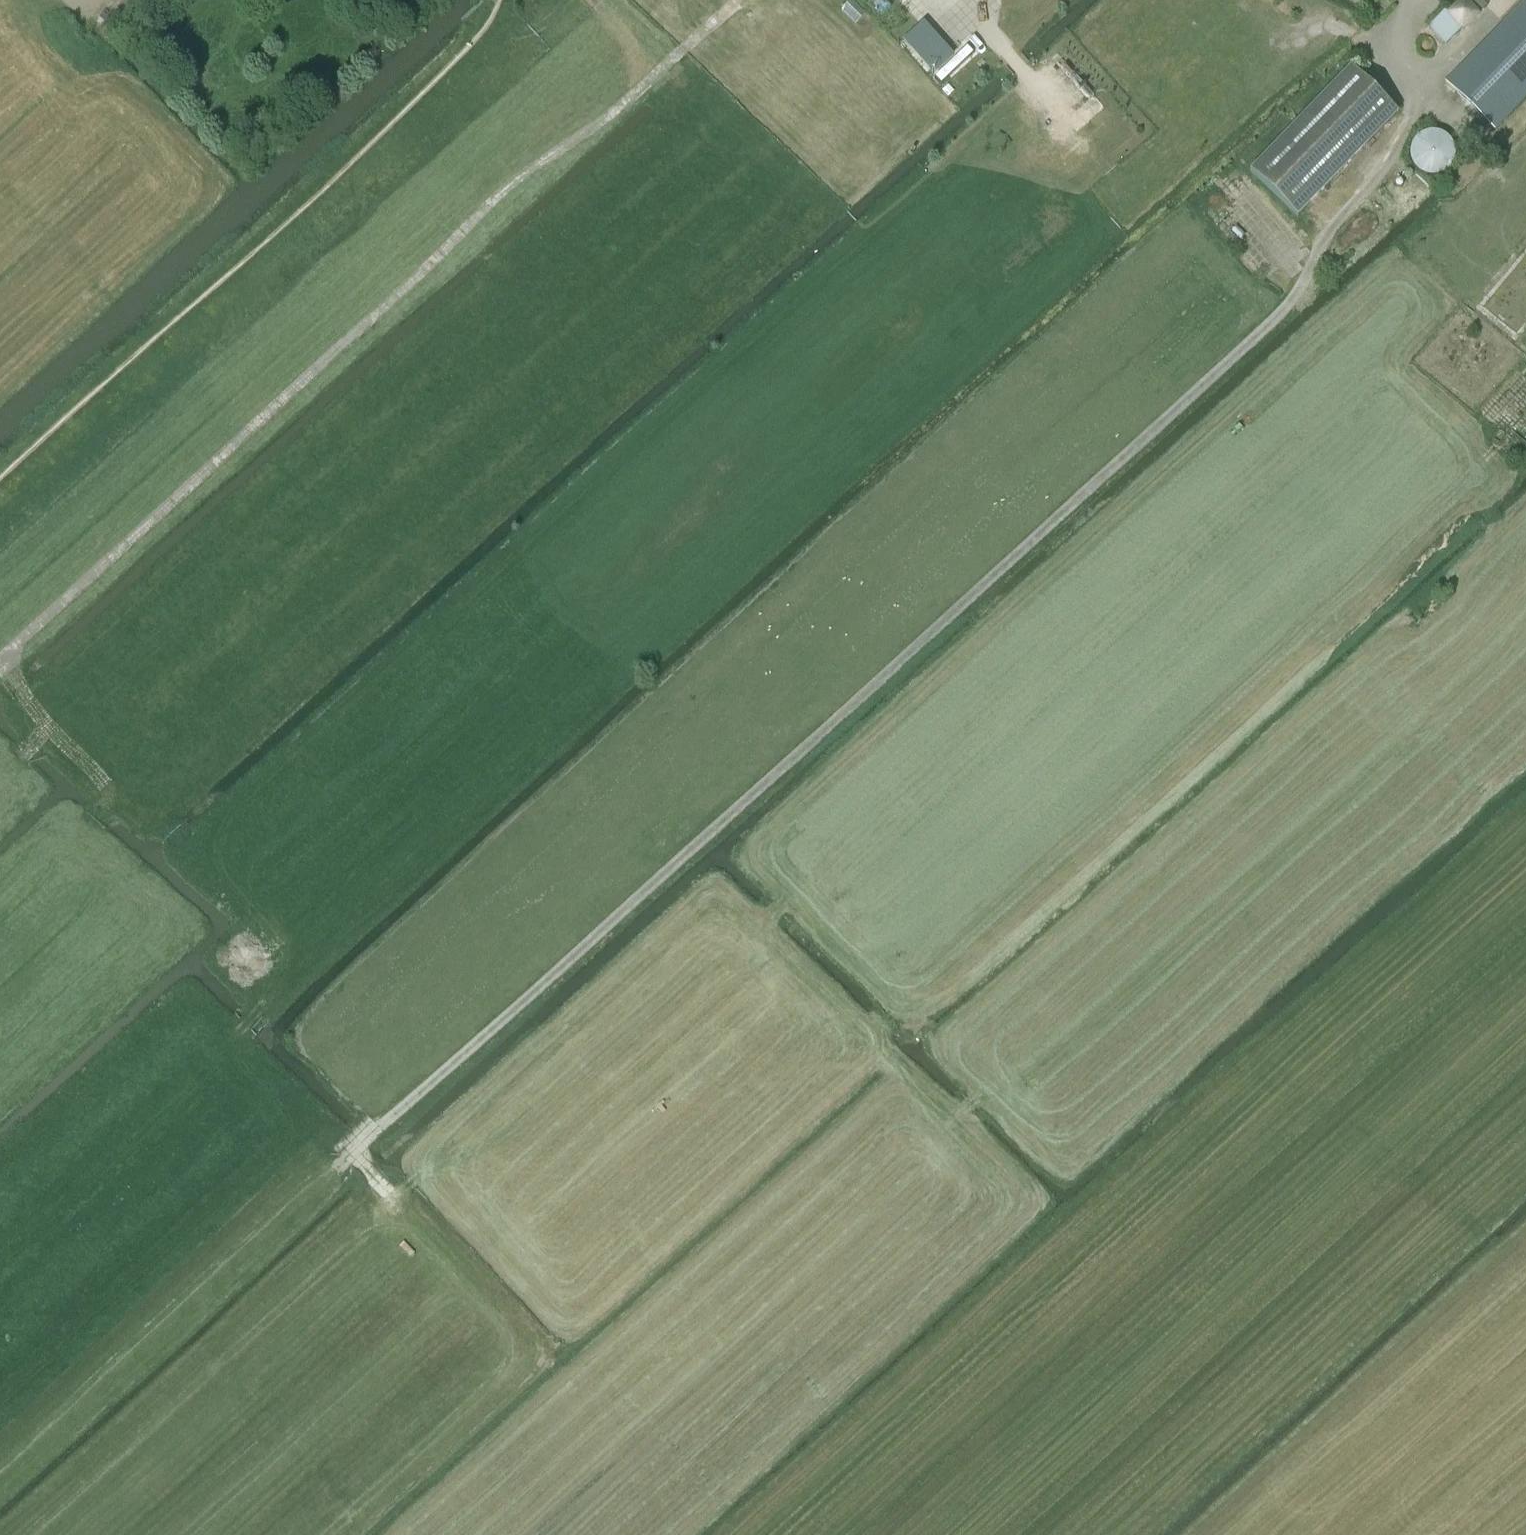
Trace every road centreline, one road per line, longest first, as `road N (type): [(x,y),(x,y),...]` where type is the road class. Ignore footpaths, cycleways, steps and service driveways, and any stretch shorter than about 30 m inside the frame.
road 1 (track): [(1412,83),(1413,117),(1386,168),(1332,226),(1293,301),(350,1153),(384,1190)]
road 2 (track): [(0,659),(512,184),(601,123),(737,0)]

